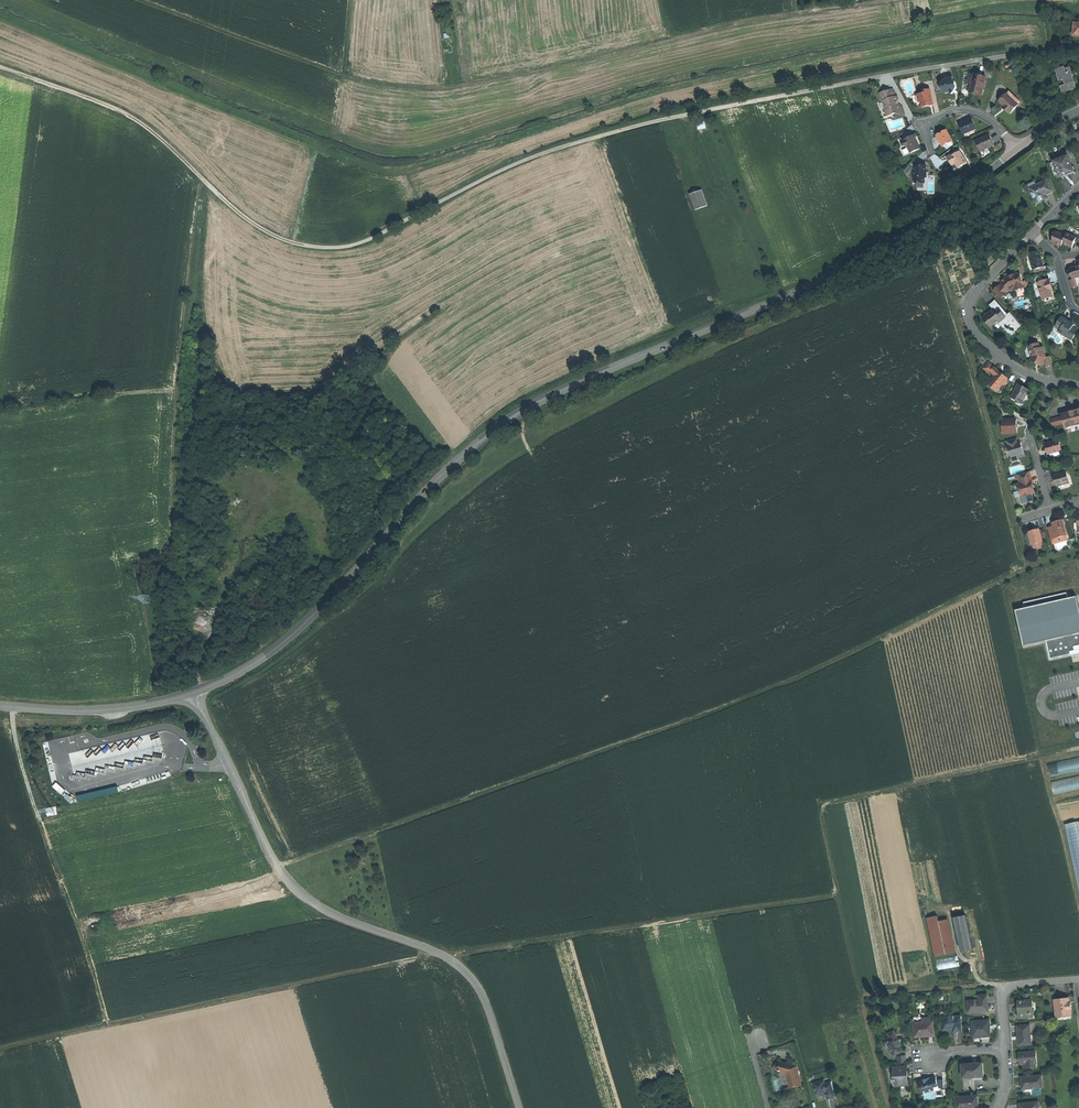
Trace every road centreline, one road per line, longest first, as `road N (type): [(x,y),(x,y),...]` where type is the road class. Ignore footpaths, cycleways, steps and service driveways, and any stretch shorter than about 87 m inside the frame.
road 1 (track): [(0,1051),(432,955),(840,895),(864,993),(1003,988)]
road 2 (tertiary): [(194,692),(261,659),(301,628),(465,454),(529,406),(834,274),(952,202),(1018,149)]
road 3 (track): [(0,65),(126,114),(260,228),(284,241),(335,248),(370,239),(541,155),(679,116),(880,76)]
road 4 (track): [(1078,549),(1026,565),(693,720),(278,867)]
road 5 (track): [(139,0),(346,77),(433,88),(545,72),(764,16),(887,0)]
road 6 (tertiary): [(519,1107),(485,1001),(467,976),(431,951),(333,916),(278,867),(194,692)]
road 7 (track): [(108,1027),(21,763),(13,707)]
road 8 (track): [(1031,563),(964,324),(968,309)]
road 9 (track): [(821,803),(1078,749)]
road 10 (residential): [(1033,232),(971,296),(968,321),(1005,360),(1052,383)]
road 11 (residential): [(1078,47),(880,76)]
road 12 (tertiary): [(0,706),(124,706),(194,692)]
road 13 (residential): [(1005,1049),(1003,988),(1078,979)]
road 14 (residential): [(1052,383),(1030,433),(1051,510)]
road 15 (residential): [(1018,149),(985,117),(958,111),(931,123),(931,153)]

